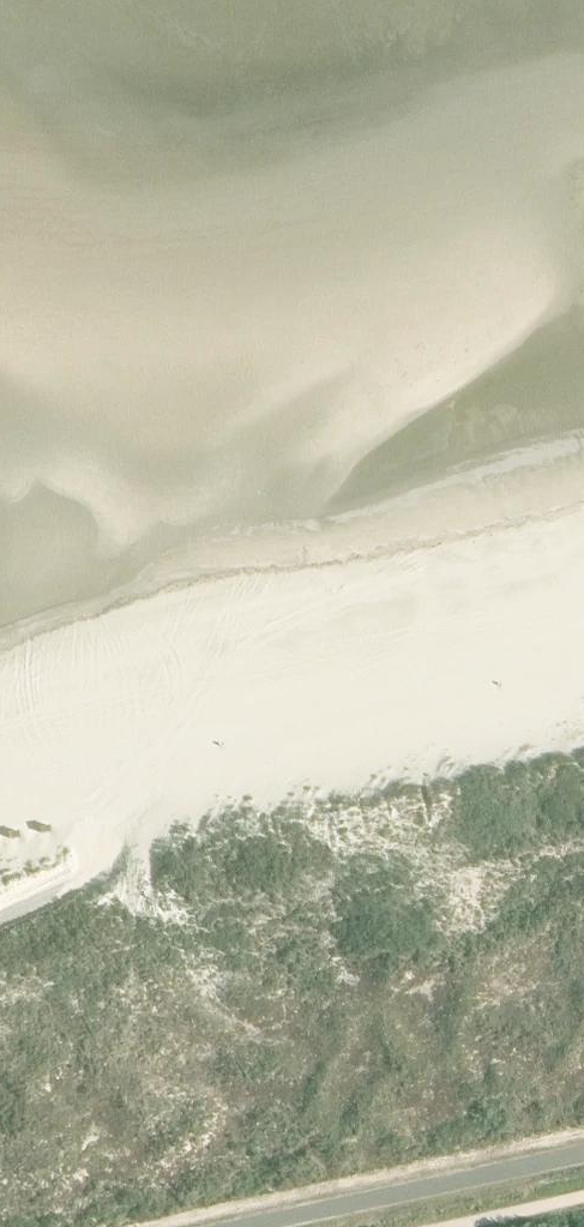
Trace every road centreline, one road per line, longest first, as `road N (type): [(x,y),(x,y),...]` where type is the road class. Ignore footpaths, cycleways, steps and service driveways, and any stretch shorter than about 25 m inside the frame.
road 1 (track): [(0,921),(119,867),(137,845)]

